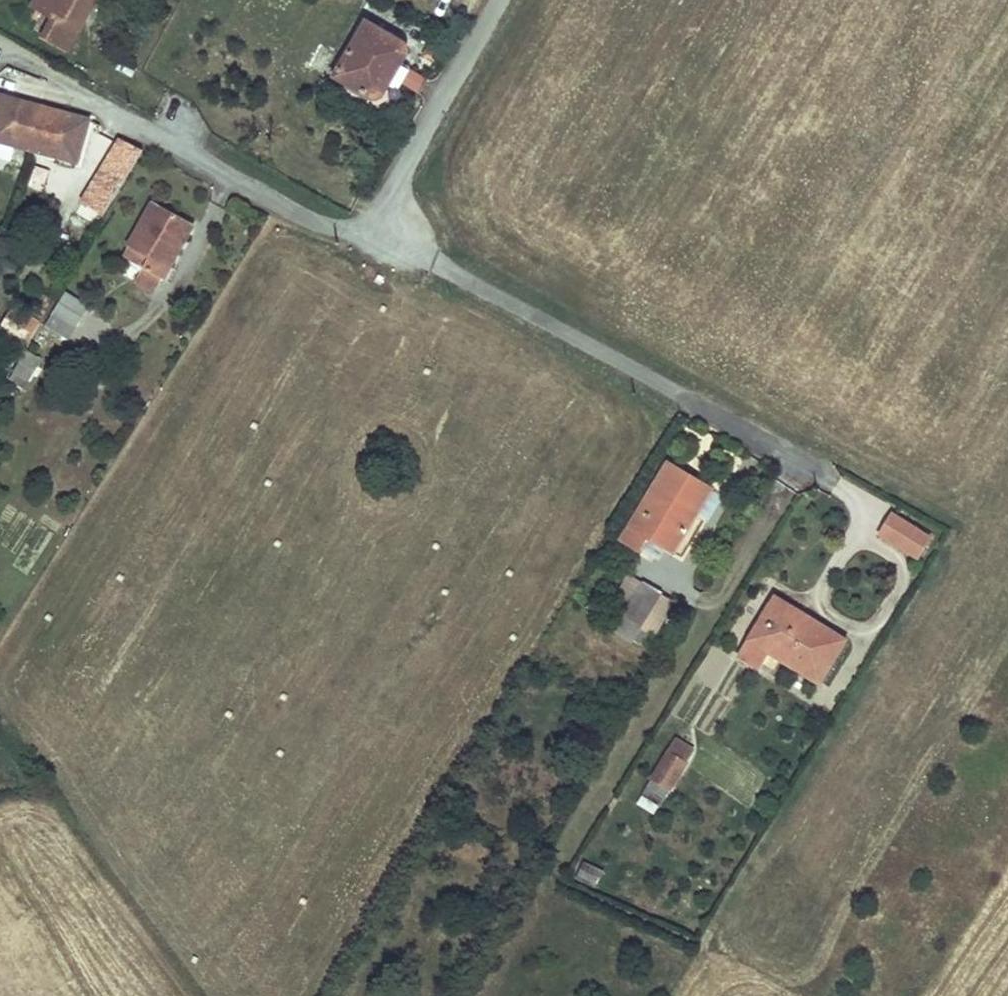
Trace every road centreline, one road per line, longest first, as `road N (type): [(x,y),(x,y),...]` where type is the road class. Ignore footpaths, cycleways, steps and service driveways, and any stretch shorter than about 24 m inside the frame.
road 1 (residential): [(825,479),(375,223)]
road 2 (residential): [(375,223),(342,229),(21,63)]
road 3 (residential): [(375,223),(503,0)]

